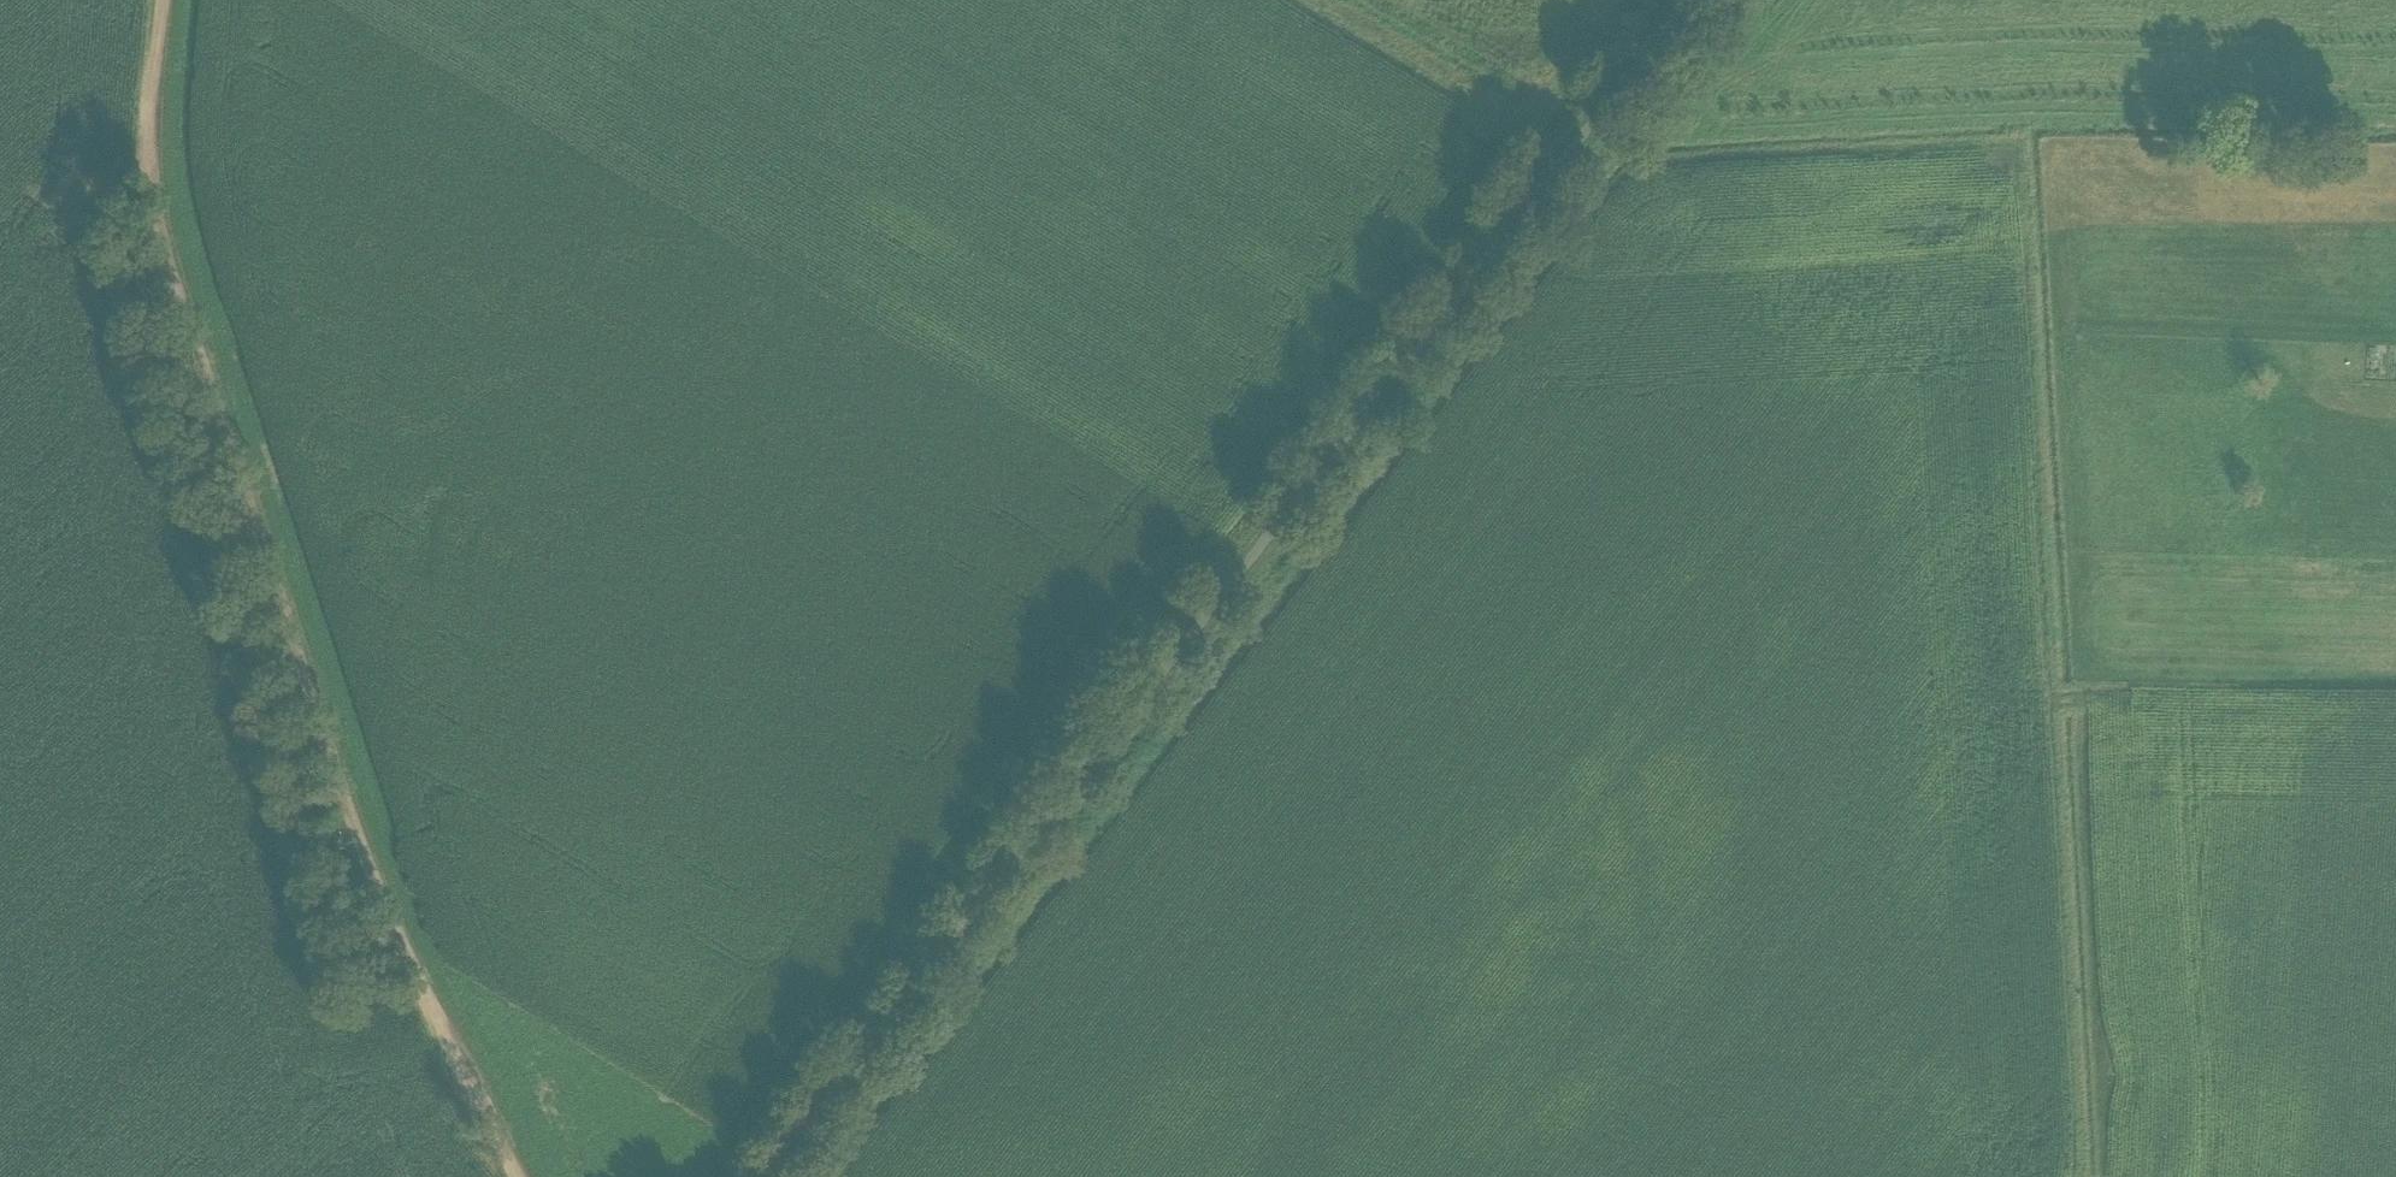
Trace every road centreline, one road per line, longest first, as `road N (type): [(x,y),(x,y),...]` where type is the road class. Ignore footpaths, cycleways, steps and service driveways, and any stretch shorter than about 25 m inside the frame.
road 1 (track): [(515,1176),(437,1019),(354,814),(169,250),(153,152),(163,0)]

